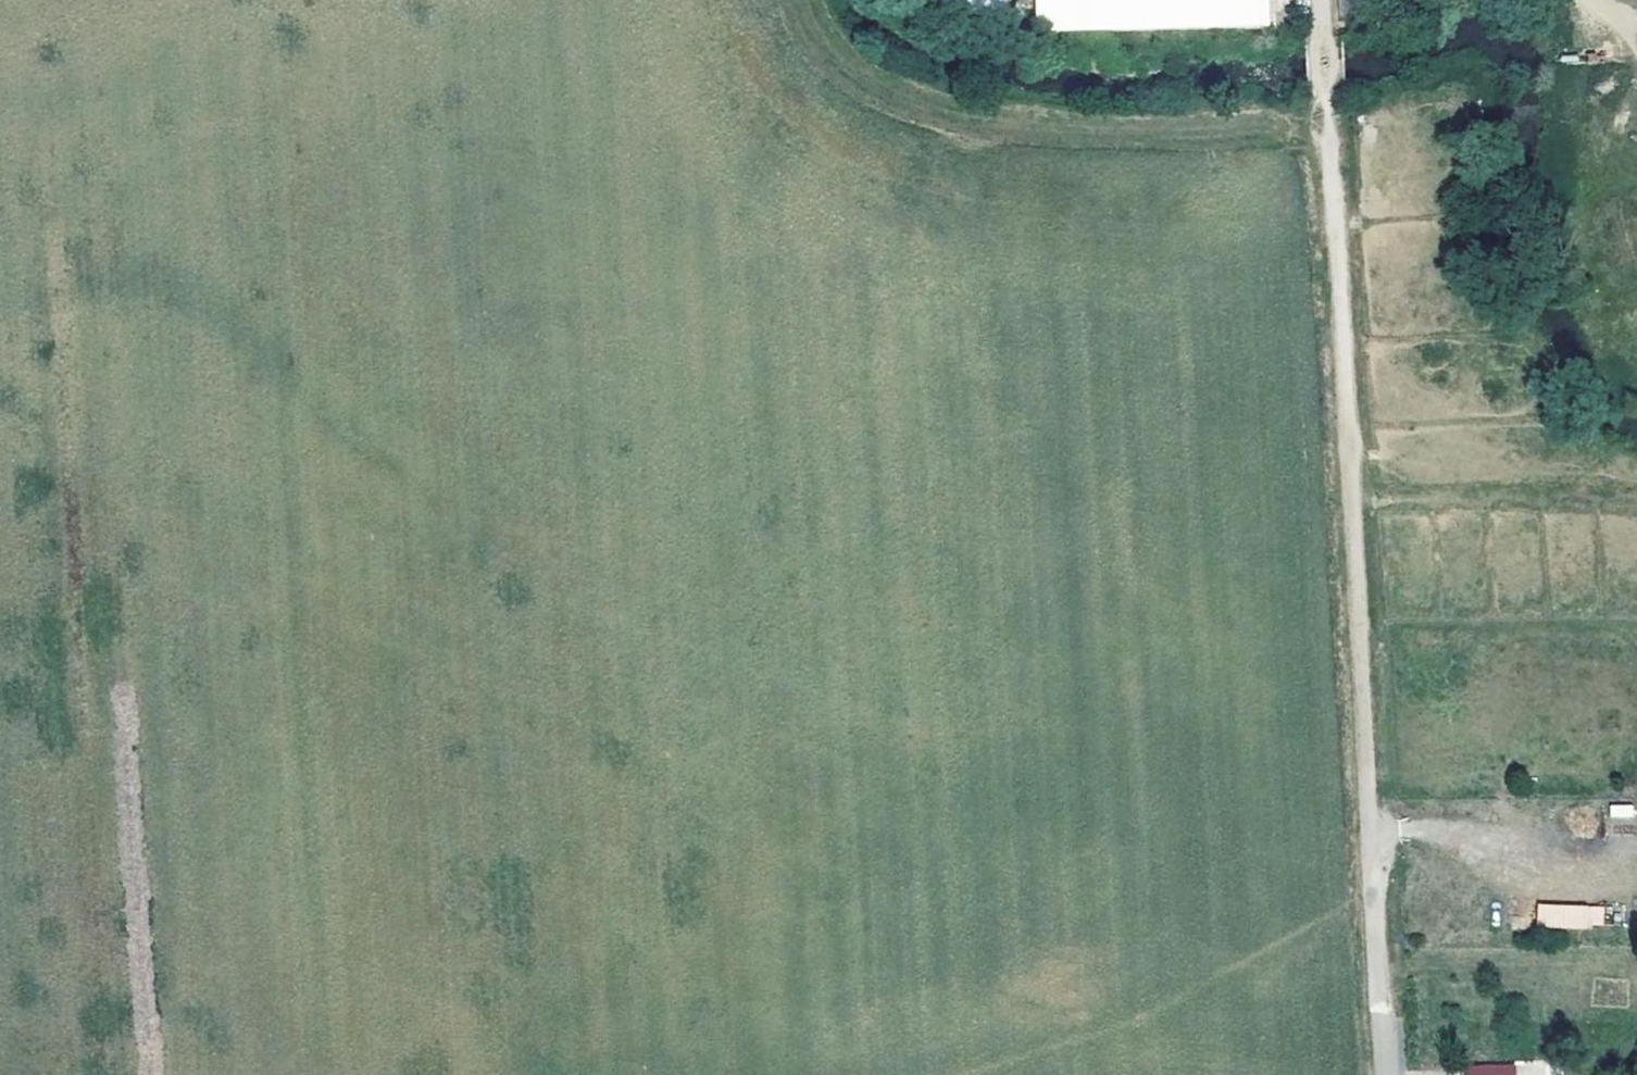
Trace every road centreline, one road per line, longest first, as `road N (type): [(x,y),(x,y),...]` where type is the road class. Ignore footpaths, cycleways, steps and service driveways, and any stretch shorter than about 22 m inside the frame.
road 1 (track): [(1378,841),(1320,0)]
road 2 (residential): [(1391,1074),(1378,841)]

